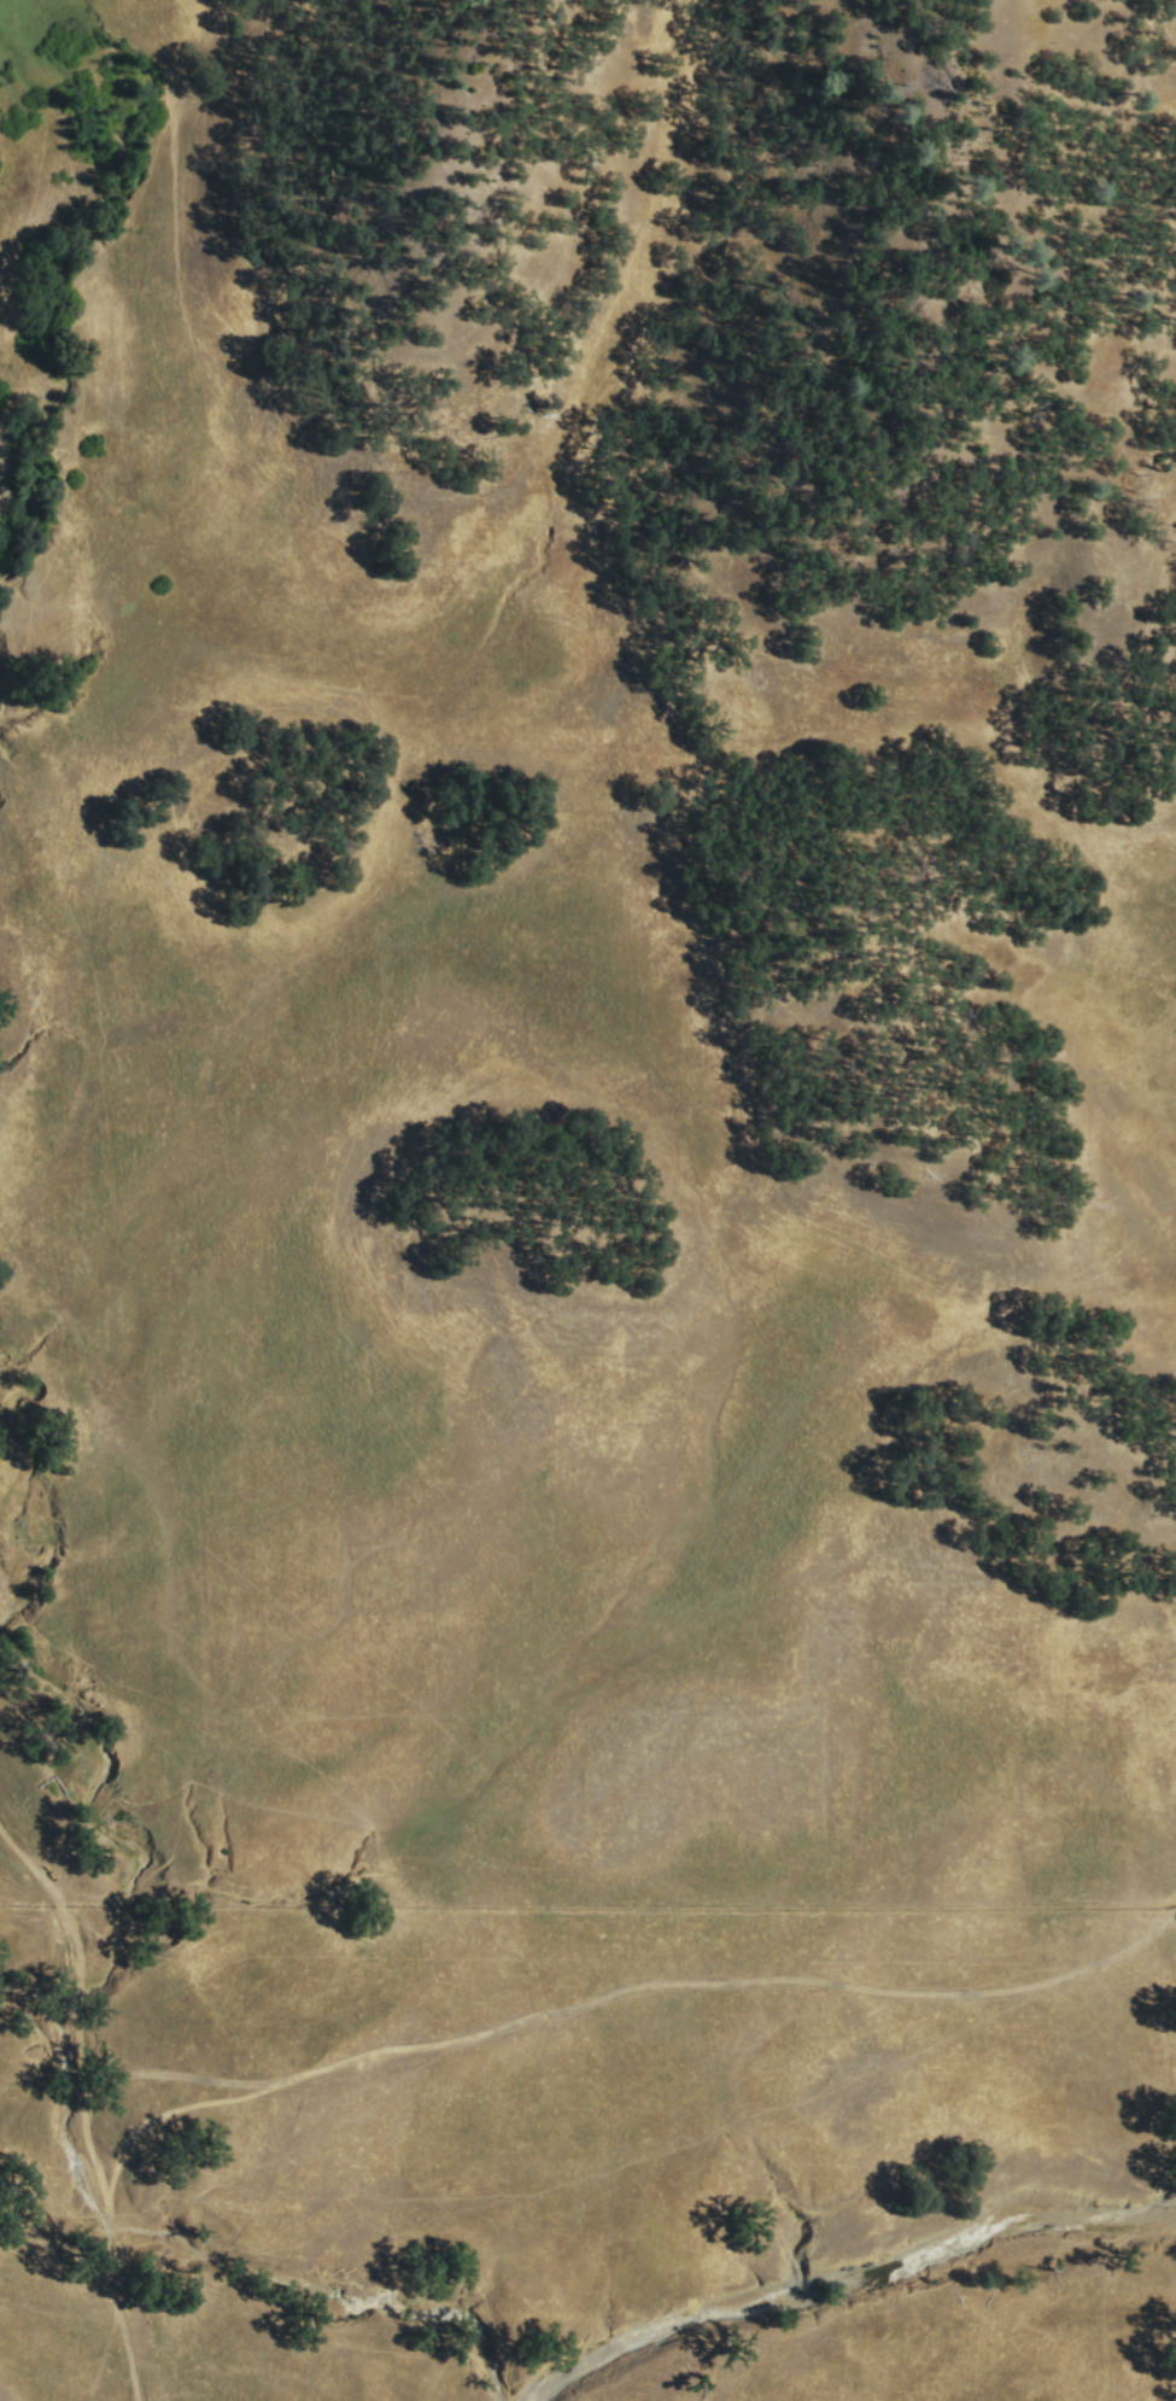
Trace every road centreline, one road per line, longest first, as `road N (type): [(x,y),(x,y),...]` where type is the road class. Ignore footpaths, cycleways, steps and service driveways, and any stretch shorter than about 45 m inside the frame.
road 1 (track): [(87,2084),(179,2076),(256,2090),(649,1986),(782,1980),(922,1992),(1037,1988),(1096,1969),(1175,1914)]
road 2 (track): [(106,2215),(87,2084),(78,1933),(0,1823)]
road 3 (track): [(146,2400),(106,2215),(156,2130),(256,2090)]

